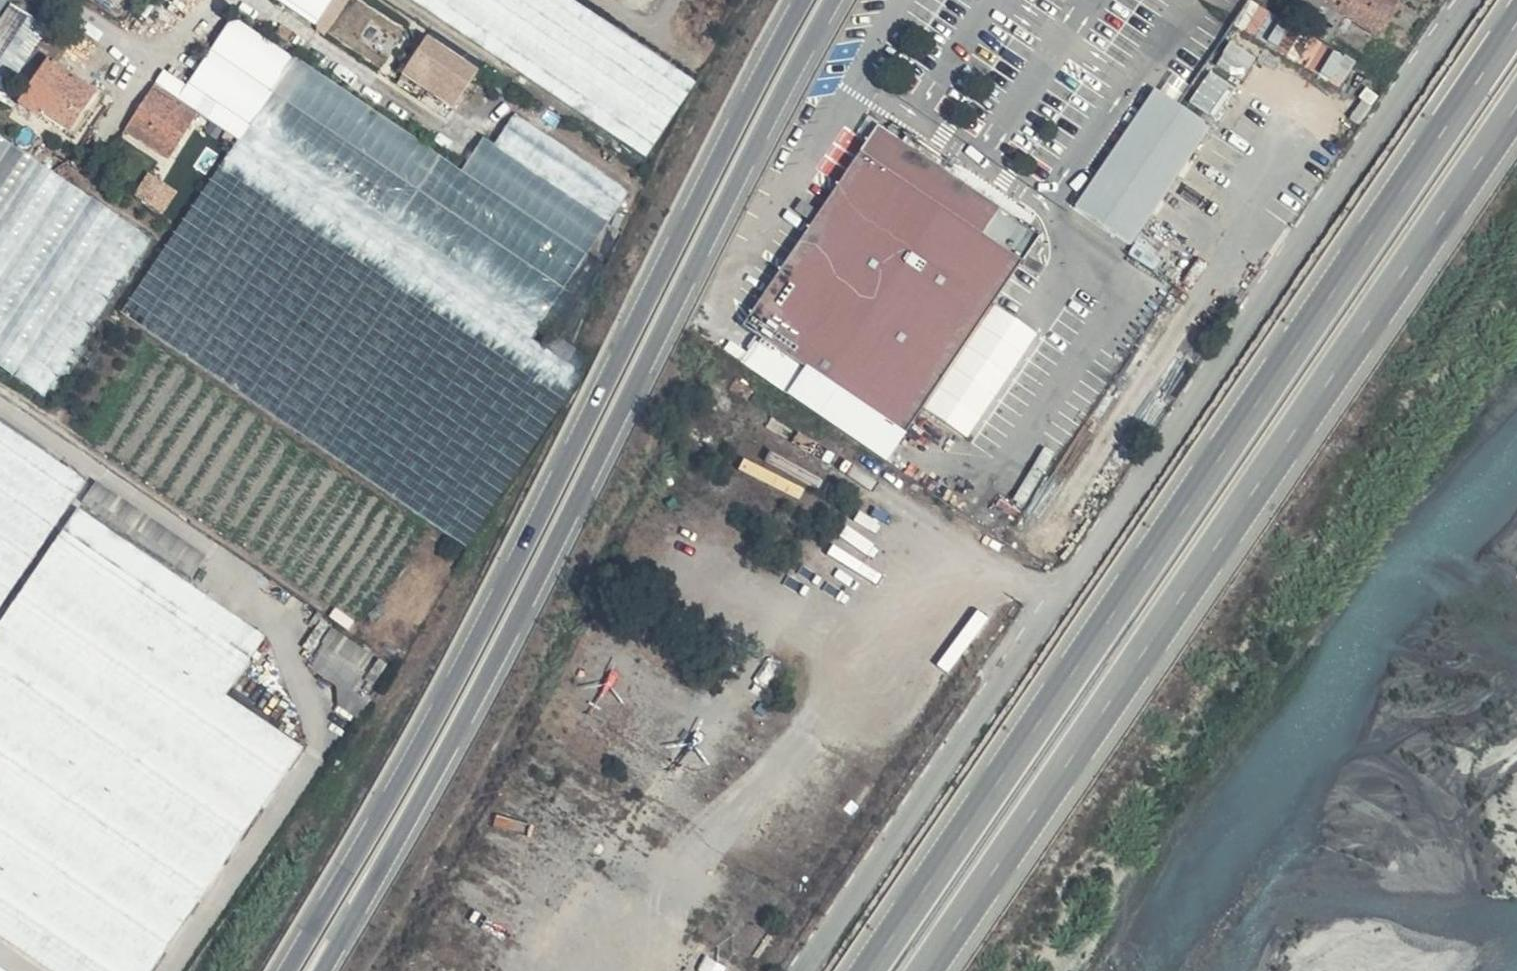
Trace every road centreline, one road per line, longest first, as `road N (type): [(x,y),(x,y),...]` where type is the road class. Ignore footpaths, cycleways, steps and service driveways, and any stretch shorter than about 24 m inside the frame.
road 1 (trunk): [(1516,24),(871,970)]
road 2 (trunk): [(320,970),(462,718),(834,0)]
road 3 (trunk): [(801,0),(442,708),(290,970)]
road 4 (trunk): [(935,970),(1516,107)]
road 5 (track): [(252,0),(460,137)]
road 6 (track): [(54,0),(120,45),(154,47),(213,0)]

